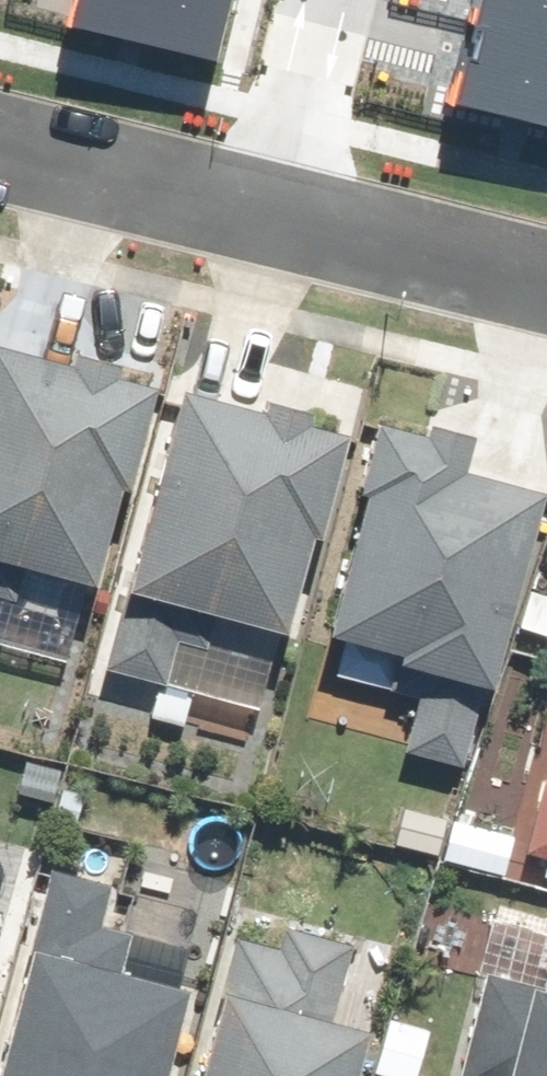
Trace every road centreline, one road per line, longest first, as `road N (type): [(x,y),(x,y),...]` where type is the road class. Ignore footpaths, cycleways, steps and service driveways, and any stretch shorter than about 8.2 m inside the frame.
road 1 (residential): [(285,226),(0,152)]
road 2 (residential): [(546,284),(285,226)]
road 3 (residential): [(342,0),(285,226)]

